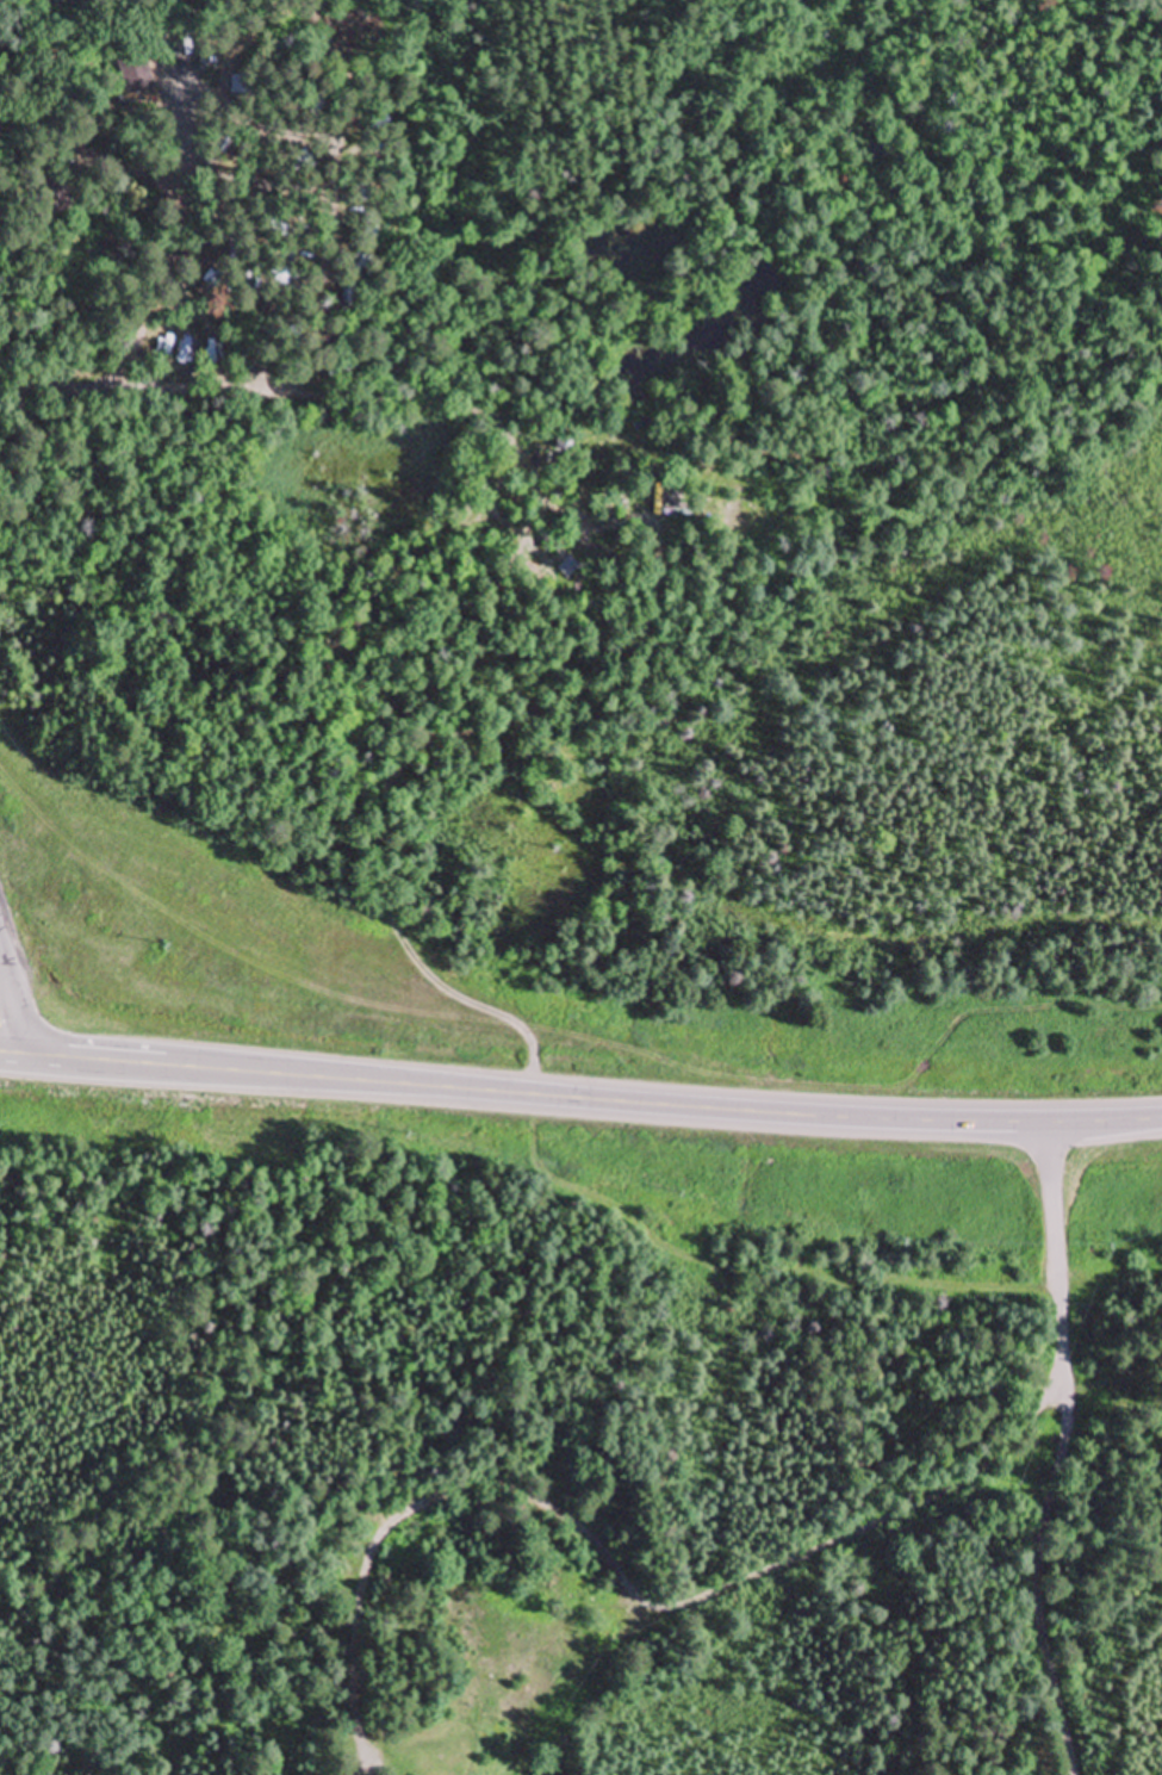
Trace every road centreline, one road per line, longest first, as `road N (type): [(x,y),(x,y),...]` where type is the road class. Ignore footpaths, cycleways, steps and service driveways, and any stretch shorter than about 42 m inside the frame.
road 1 (primary): [(1161,1121),(998,1125),(20,1054)]
road 2 (residential): [(0,391),(402,401)]

